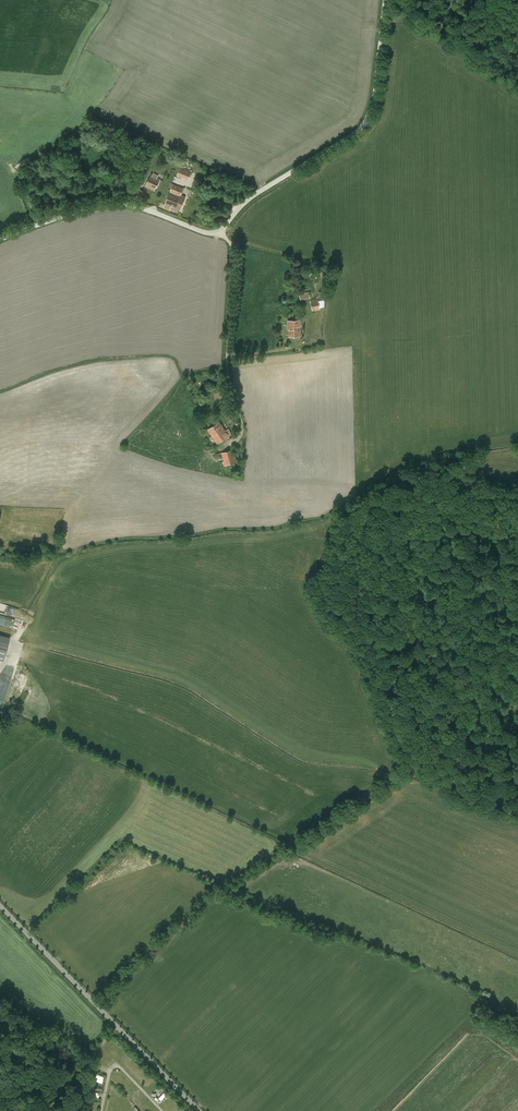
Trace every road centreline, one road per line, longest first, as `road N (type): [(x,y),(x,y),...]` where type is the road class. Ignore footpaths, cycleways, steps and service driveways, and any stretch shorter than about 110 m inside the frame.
road 1 (unclassified): [(220,232),(252,198),(361,131),(373,105),(386,0)]
road 2 (tertiary): [(198,1110),(0,904)]
road 3 (unclassified): [(0,241),(123,205),(220,232)]
road 4 (unclassified): [(235,410),(225,358),(230,257),(220,232)]

